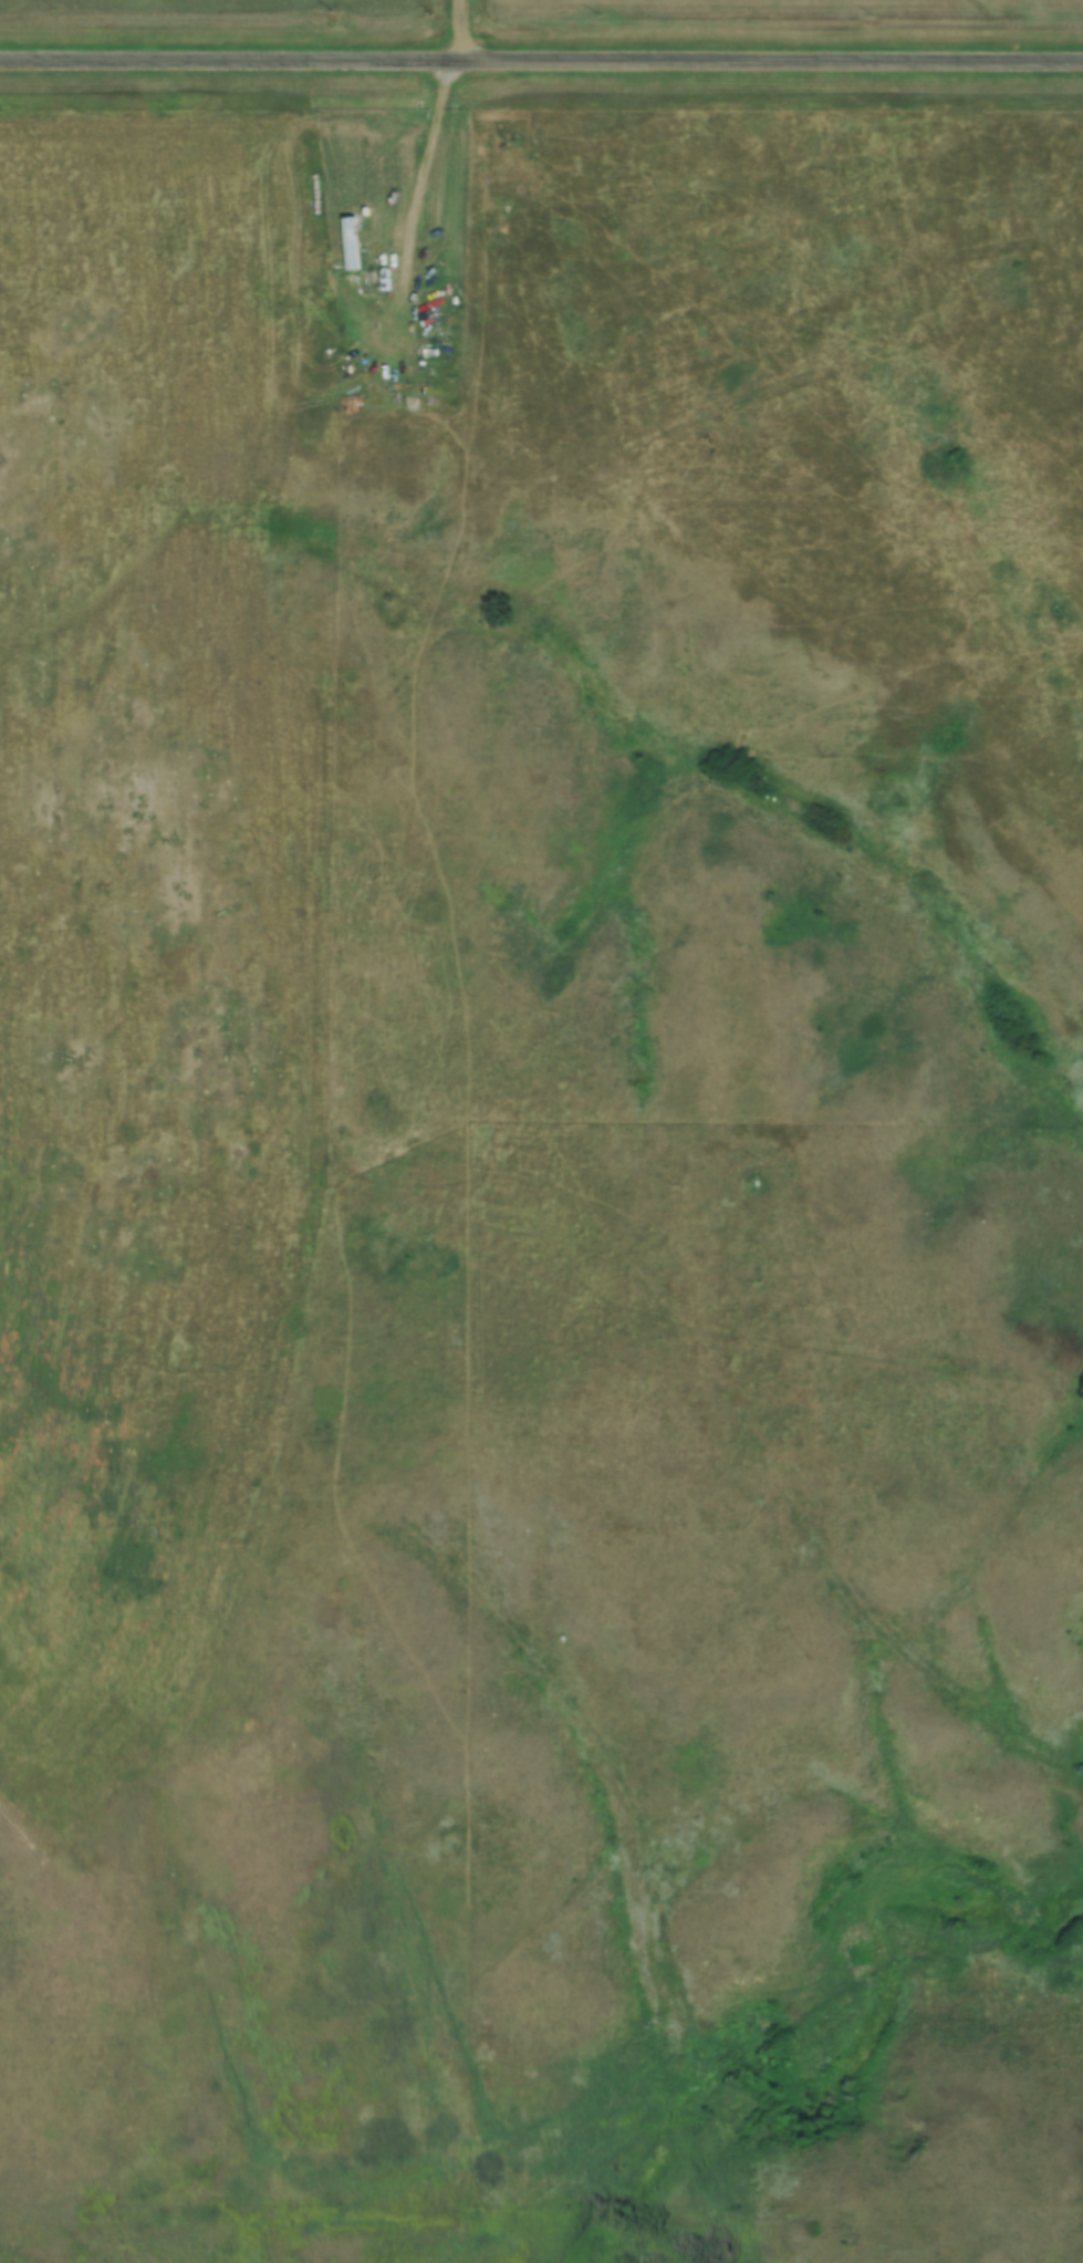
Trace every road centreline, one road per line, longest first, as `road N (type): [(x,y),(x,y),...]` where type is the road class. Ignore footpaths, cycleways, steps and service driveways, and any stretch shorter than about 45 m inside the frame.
road 1 (residential): [(0,61),(1082,59)]
road 2 (track): [(452,60),(439,118),(423,321),(413,334),(393,339),(375,328),(372,308)]

